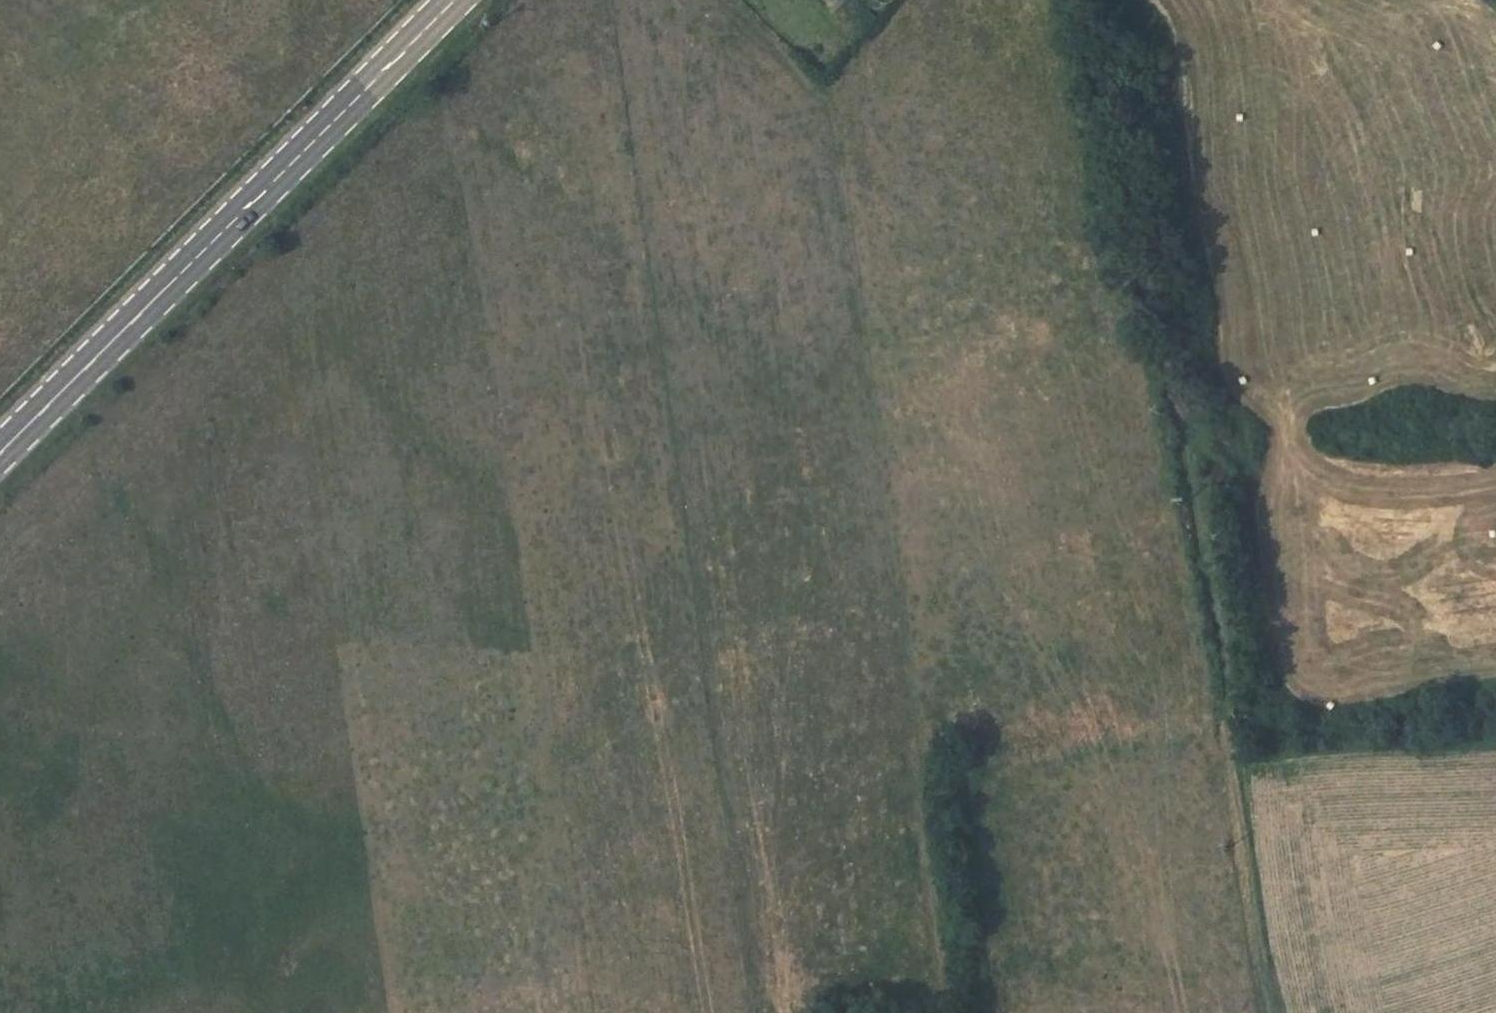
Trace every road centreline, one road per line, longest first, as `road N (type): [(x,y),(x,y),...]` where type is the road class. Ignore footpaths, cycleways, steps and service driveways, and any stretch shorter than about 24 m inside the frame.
road 1 (track): [(1269,1012),(1216,609),(1076,0)]
road 2 (primary): [(0,448),(449,0)]

